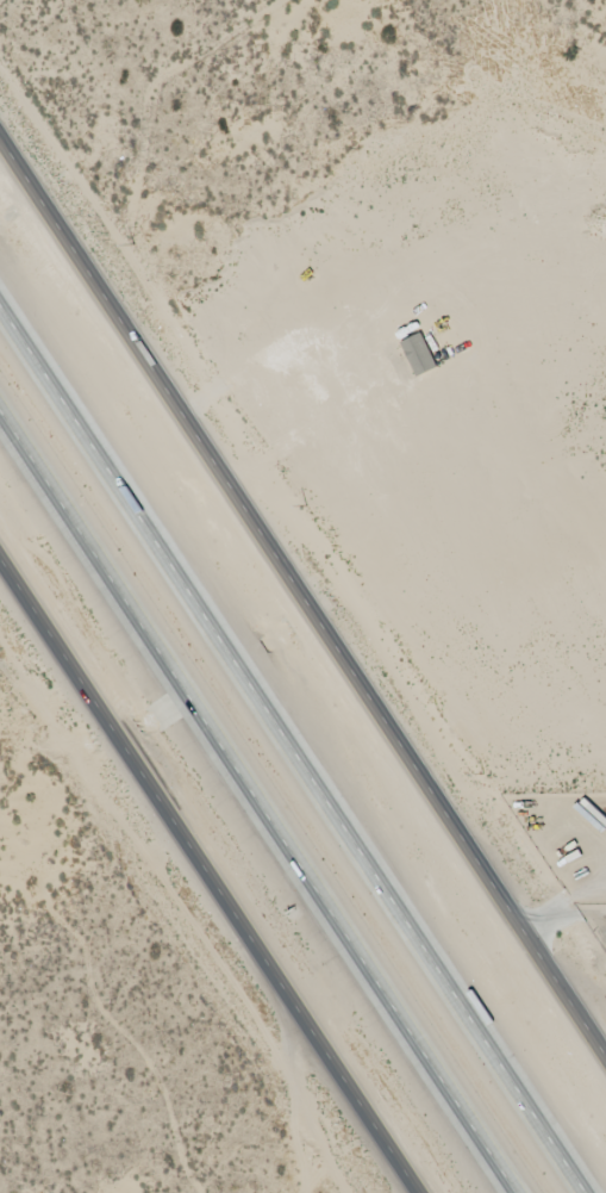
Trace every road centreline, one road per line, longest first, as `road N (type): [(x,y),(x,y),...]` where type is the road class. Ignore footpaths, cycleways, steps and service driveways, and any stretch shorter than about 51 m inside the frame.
road 1 (secondary): [(605,1055),(0,136)]
road 2 (motorway): [(584,1192),(0,307)]
road 3 (motorway): [(0,414),(515,1192)]
road 4 (secondary): [(0,557),(419,1192)]

